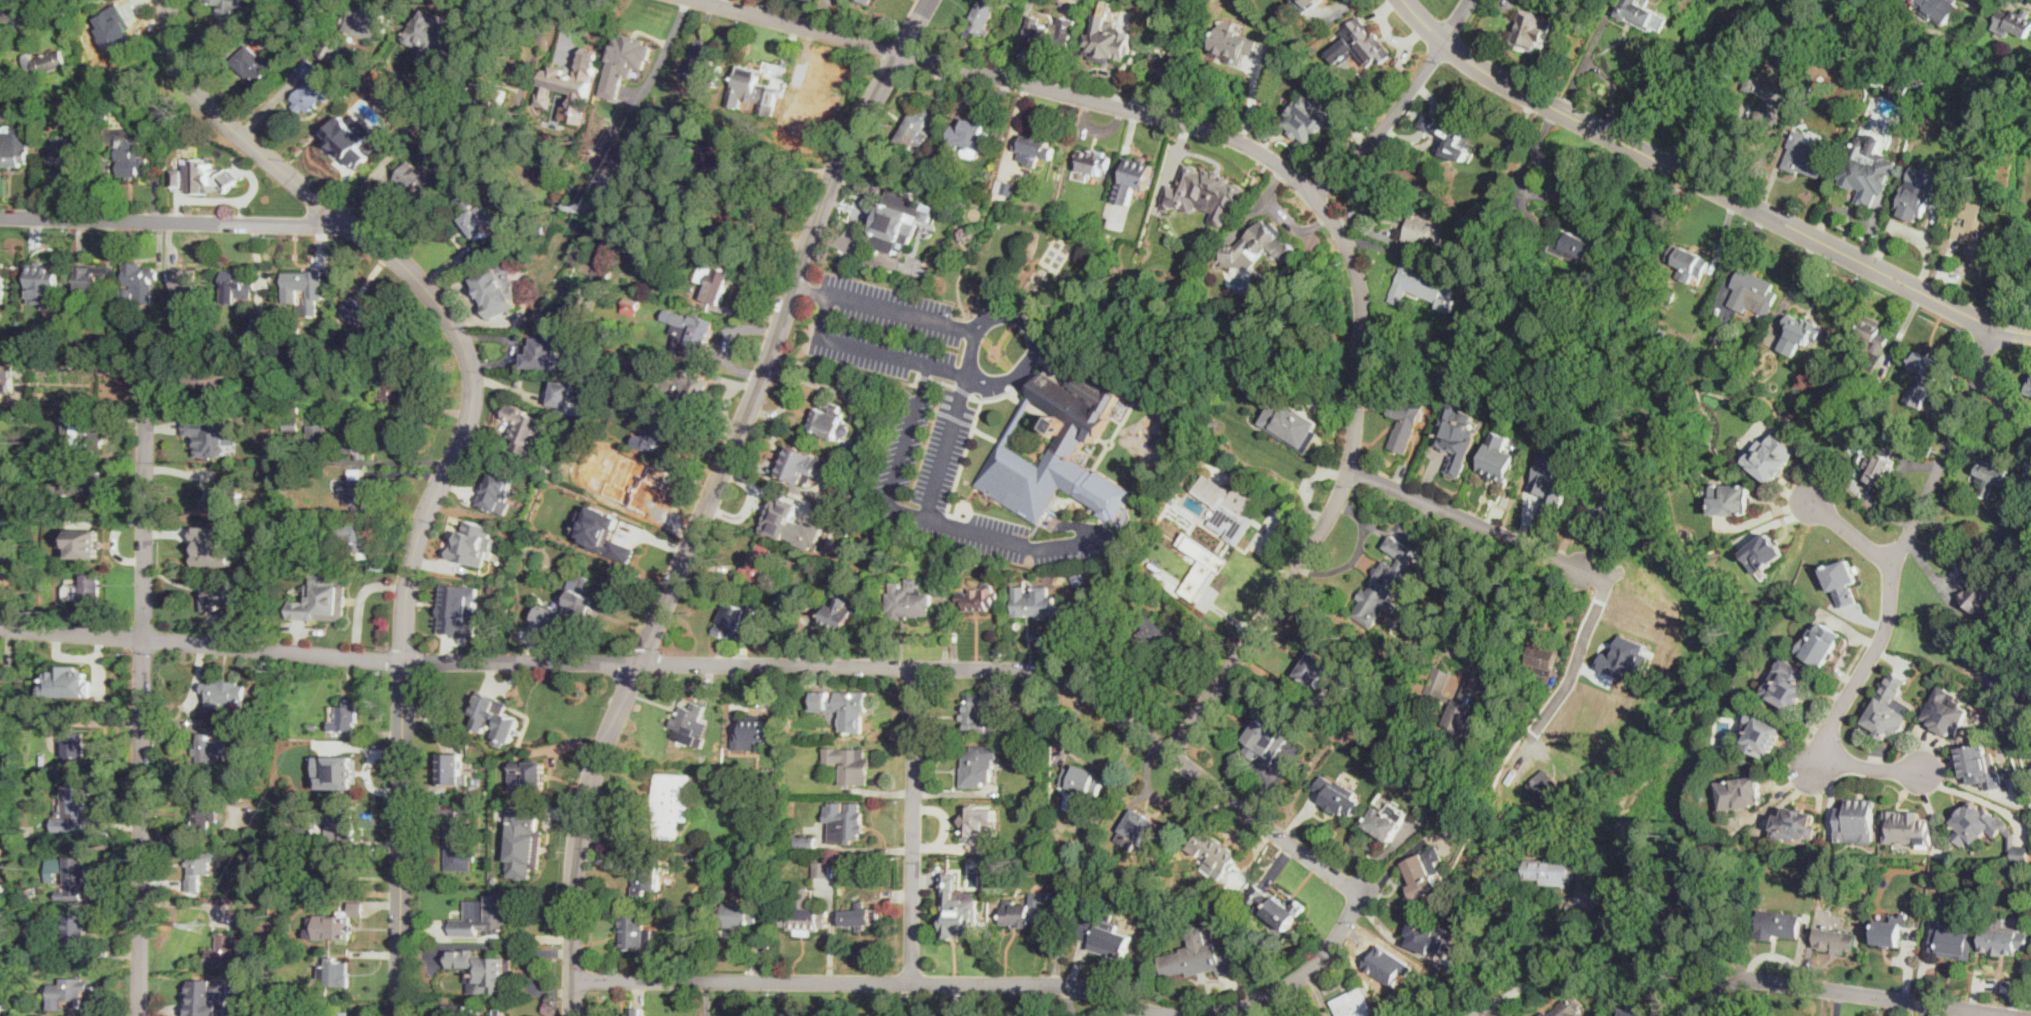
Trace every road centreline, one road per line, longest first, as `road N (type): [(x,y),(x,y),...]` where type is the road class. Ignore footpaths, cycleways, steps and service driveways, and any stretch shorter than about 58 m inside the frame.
road 1 (residential): [(687,0),(1206,128),(1251,148),(1310,193),(1353,259),(1365,331),(1358,414),(1331,513),(1169,753)]
road 2 (tertiary): [(399,1015),(405,593),(422,526),(471,413),(472,369),(456,326),(413,274),(187,84),(173,52),(167,0)]
road 3 (tertiary): [(573,1015),(575,863),(588,785),(733,448),(845,154),(929,0)]
road 4 (residential): [(1359,895),(1326,955),(1285,988),(1189,1015),(1059,984),(573,980)]
road 5 (residential): [(1359,895),(1073,682),(1015,669),(637,663)]
road 6 (tertiary): [(2030,333),(1986,328),(1520,91),(1443,43)]
road 7 (tertiary): [(637,663),(403,660),(0,628)]
road 8 (residential): [(139,1015),(148,382)]
road 9 (residential): [(1347,470),(1612,581),(1569,683),(1532,735)]
road 10 (residential): [(1980,366),(1891,566),(1883,641),(1824,737),(1827,750)]
road 11 (residential): [(342,218),(320,224),(0,215)]
road 12 (residential): [(1703,1015),(1747,983),(1771,980),(2025,1015)]
road 13 (residential): [(911,981),(913,667)]
road 14 (residential): [(1443,43),(1391,116),(1310,193)]
road 15 (residential): [(1471,1015),(1536,977),(1555,961),(1562,941)]

